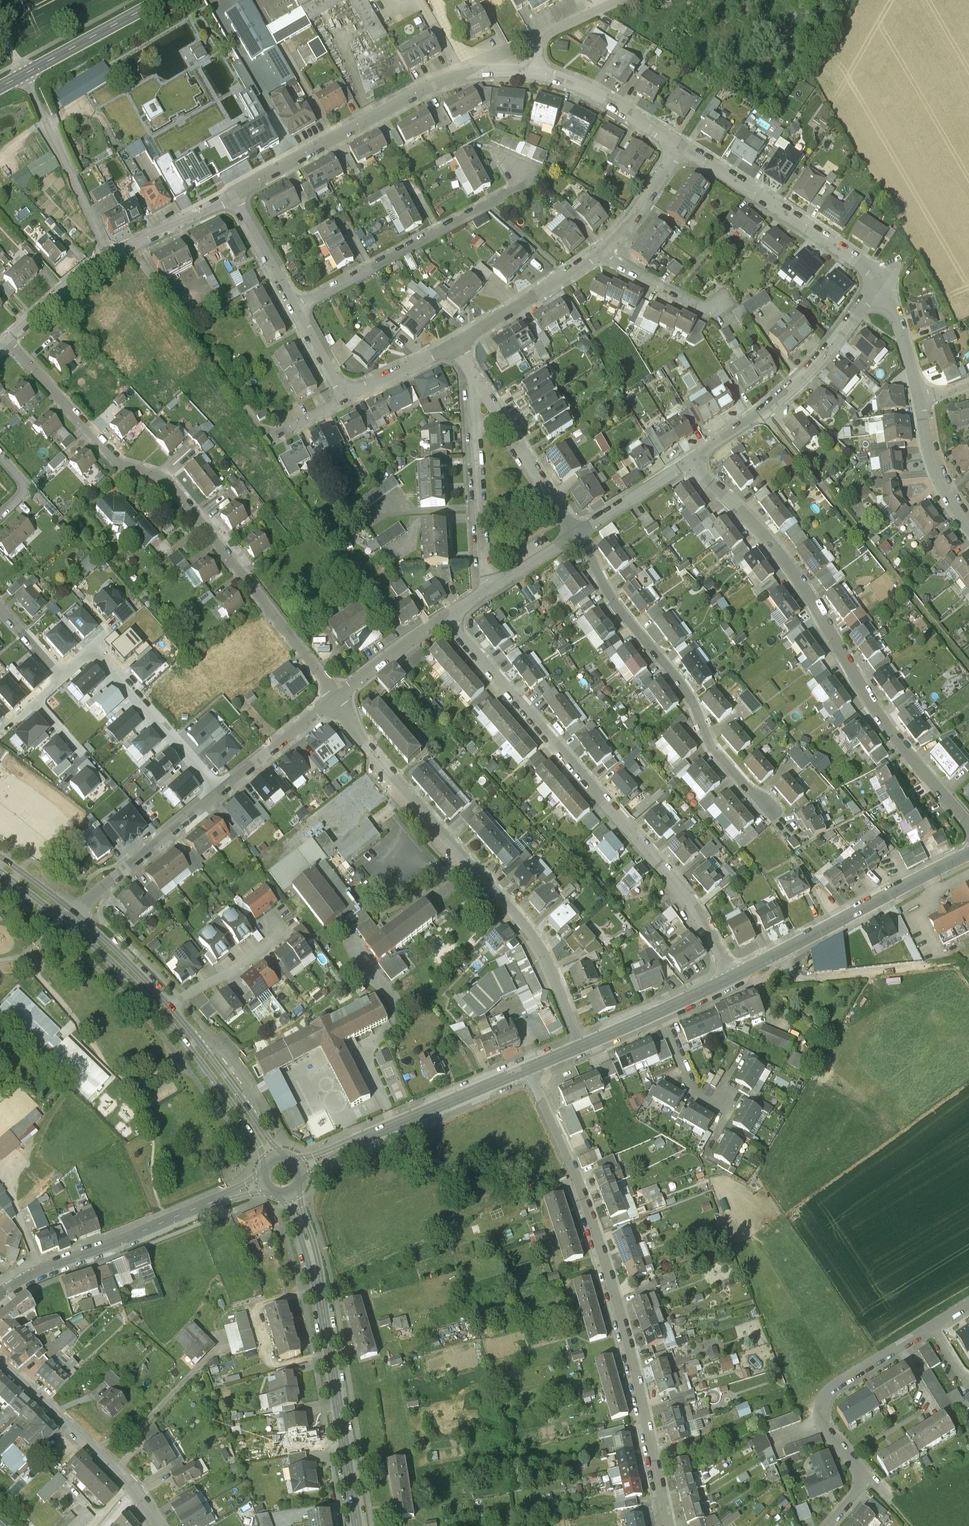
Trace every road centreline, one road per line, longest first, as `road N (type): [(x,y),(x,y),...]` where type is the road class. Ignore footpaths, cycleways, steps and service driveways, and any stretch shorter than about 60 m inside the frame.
road 1 (residential): [(5,342),(111,463),(163,480),(334,702)]
road 2 (residential): [(664,1525),(587,1208),(527,1072)]
road 3 (residential): [(732,979),(687,896),(444,618)]
road 4 (residential): [(690,459),(792,570),(871,707),(968,827)]
road 5 (residential): [(334,702),(529,932),(580,1047)]
road 6 (residential): [(575,532),(617,611),(688,700),(711,749),(769,813)]
road 7 (secondary): [(357,1525),(312,1258),(290,1192)]
road 8 (residential): [(534,73),(475,67),(228,195)]
road 9 (secondary): [(60,919),(188,1048),(268,1165)]
road 10 (residential): [(290,309),(526,172),(490,153)]
road 11 (secondary): [(0,1297),(65,1261),(266,1183)]
road 12 (residential): [(831,1525),(864,1482),(822,1431),(818,1408),(828,1389),(932,1327)]
road 13 (residential): [(228,195),(110,255),(5,342)]
road 14 (secondary): [(732,979),(968,854)]
road 15 (residential): [(690,459),(799,383),(879,285)]
road 16 (secondary): [(298,1167),(527,1072)]
road 17 (residential): [(879,285),(862,265),(679,148)]
road 18 (residential): [(159,1525),(121,1475),(0,1362)]
road 19 (residential): [(471,382),(481,591)]
road 20 (residential): [(93,648),(218,794)]
road 21 (residential): [(71,910),(218,794)]
road 22 (secondary): [(280,1158),(172,1009)]
road 23 (tertiary): [(0,89),(161,0)]
road 24 (residential): [(471,382),(575,532)]
road 25 (residential): [(601,250),(452,344)]
road 26 (secondary): [(580,1047),(732,979)]
road 27 (residential): [(679,148),(583,89),(534,73)]
road 28 (residential): [(172,1009),(283,934),(271,919)]
road 29 (residential): [(601,250),(620,270),(709,312),(732,299)]
road 30 (residential): [(218,794),(334,702)]
road 31 (residential): [(918,397),(926,455),(968,527)]
road 32 (secondary): [(172,1009),(71,910)]
road 33 (residential): [(334,702),(444,618)]
road 34 (residential): [(575,532),(690,459)]
road 35 (residential): [(228,195),(290,309)]
road 36 (residential): [(679,148),(601,250)]
road 37 (residential): [(621,0),(540,38),(534,73)]
road 38 (residential): [(879,285),(896,310),(918,397)]
road 39 (residential): [(452,344),(342,390)]

